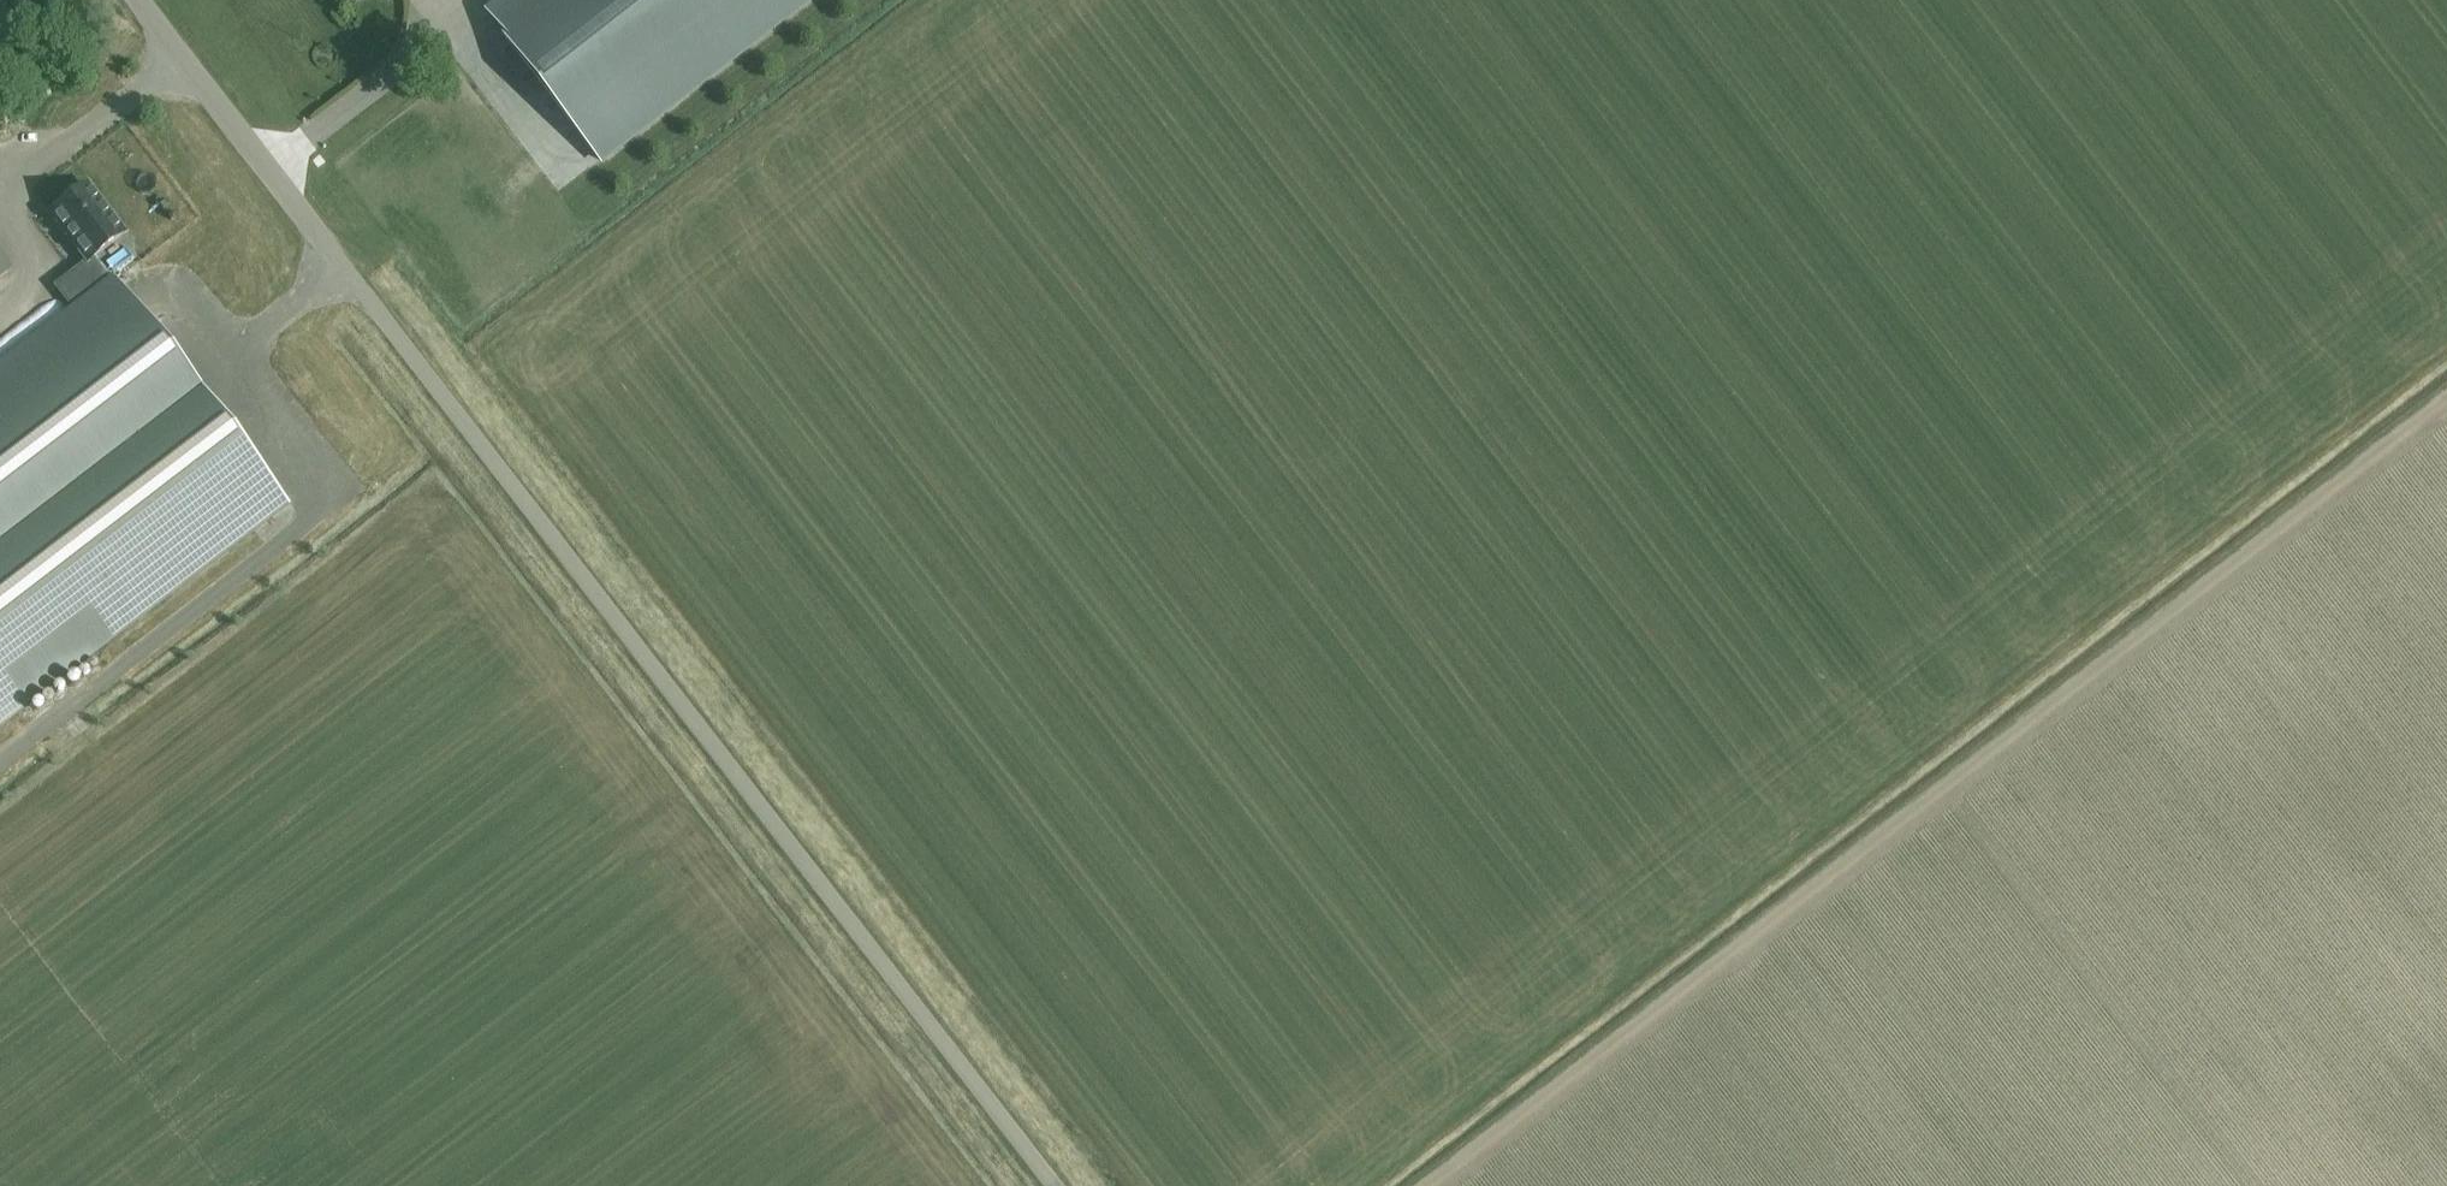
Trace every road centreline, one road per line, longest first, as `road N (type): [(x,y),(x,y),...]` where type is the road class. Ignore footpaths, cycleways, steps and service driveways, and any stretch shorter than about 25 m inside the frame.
road 1 (unclassified): [(1053,1185),(133,0)]

